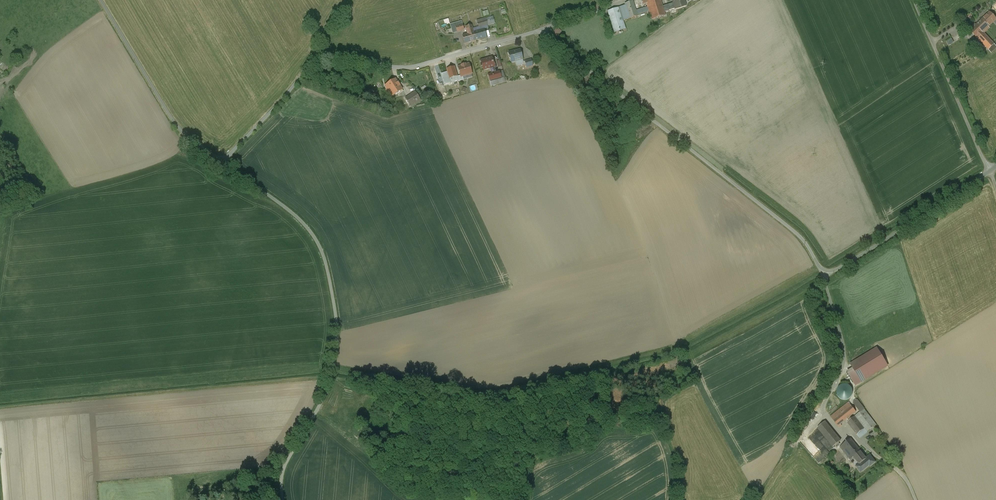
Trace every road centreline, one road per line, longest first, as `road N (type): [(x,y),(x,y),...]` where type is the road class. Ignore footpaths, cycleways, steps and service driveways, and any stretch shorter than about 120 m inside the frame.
road 1 (unclassified): [(222,162),(314,237),(332,292),(331,377),(287,461),(283,499)]
road 2 (unclassified): [(539,31),(798,234),(824,276)]
road 3 (unclassified): [(222,162),(315,57),(414,68),(539,31)]
road 4 (unclassified): [(101,0),(174,124),(222,162)]
road 5 (unclassified): [(824,276),(991,171)]
road 6 (unclassified): [(991,171),(913,0)]
road 7 (unclassified): [(824,276),(845,352),(821,413)]

